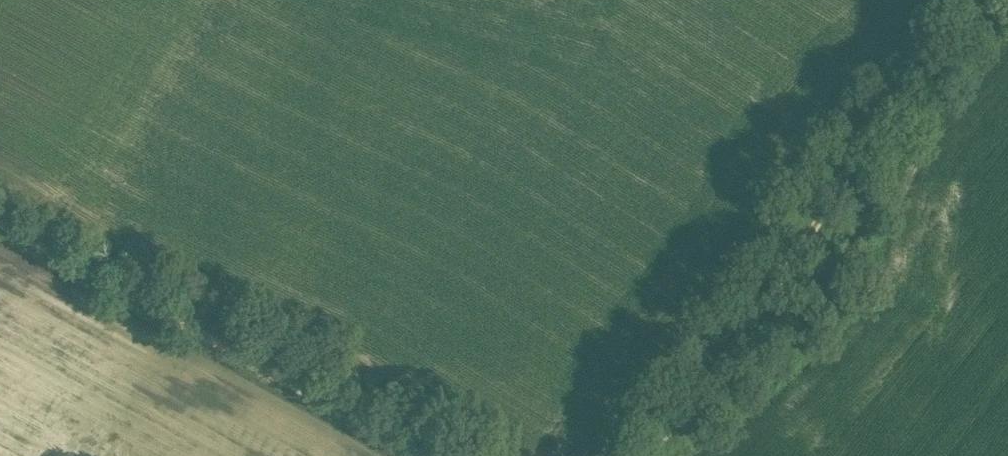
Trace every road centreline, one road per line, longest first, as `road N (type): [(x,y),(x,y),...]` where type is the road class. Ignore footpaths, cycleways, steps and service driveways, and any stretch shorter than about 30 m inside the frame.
road 1 (track): [(643,455),(769,293),(967,0)]
road 2 (track): [(429,455),(0,222)]

